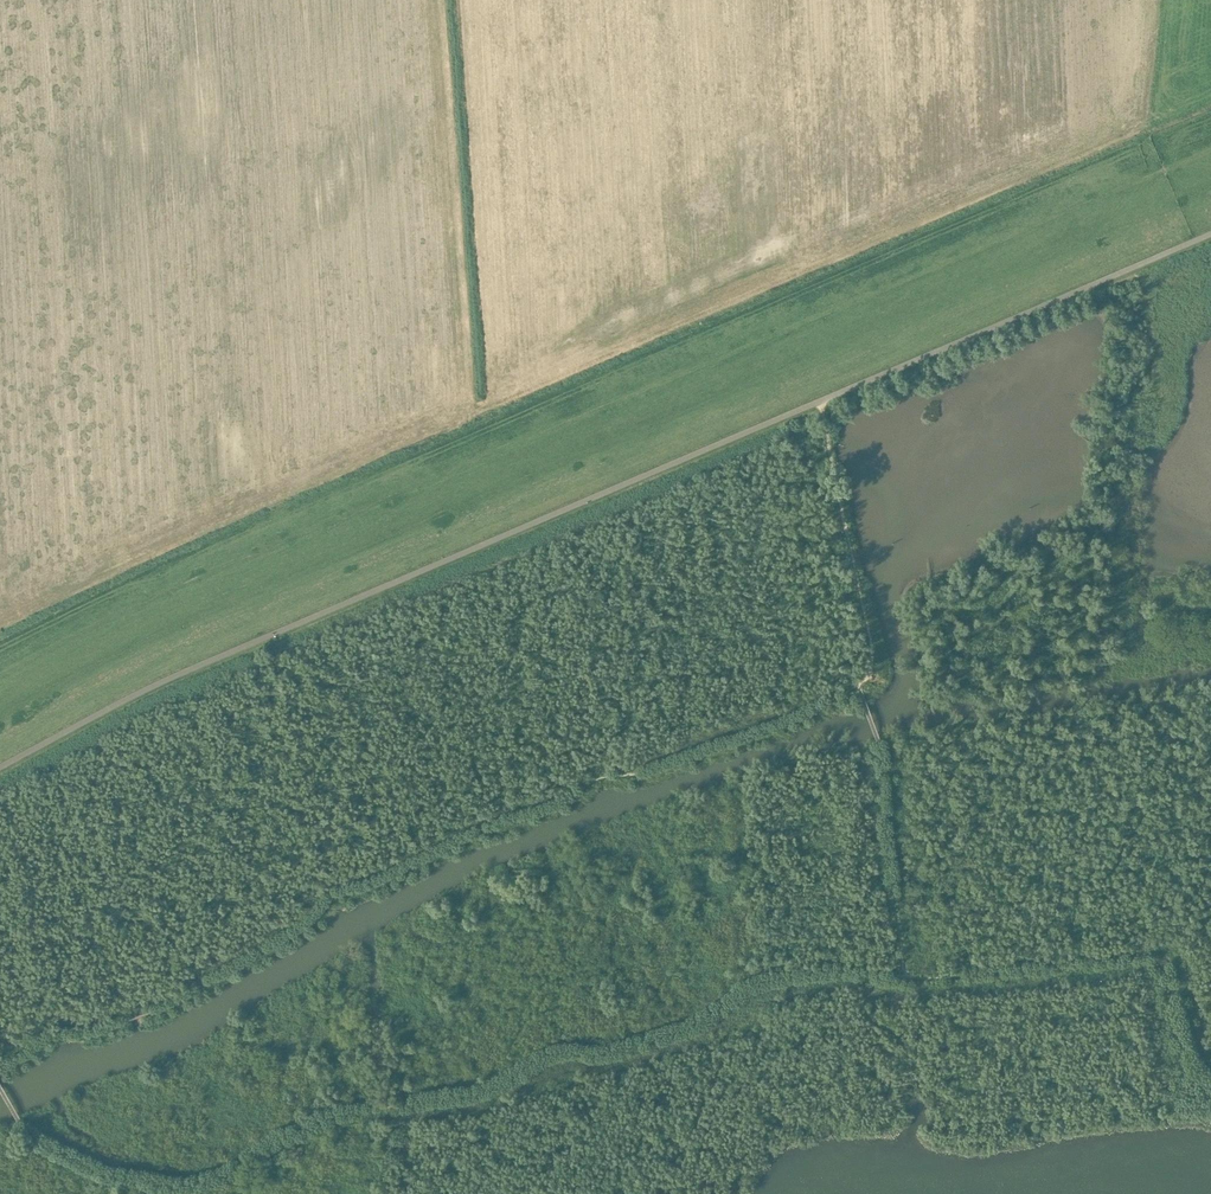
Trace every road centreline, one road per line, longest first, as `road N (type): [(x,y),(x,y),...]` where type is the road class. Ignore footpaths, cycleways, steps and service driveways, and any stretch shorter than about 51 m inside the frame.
road 1 (track): [(0,678),(137,606),(1210,149)]

